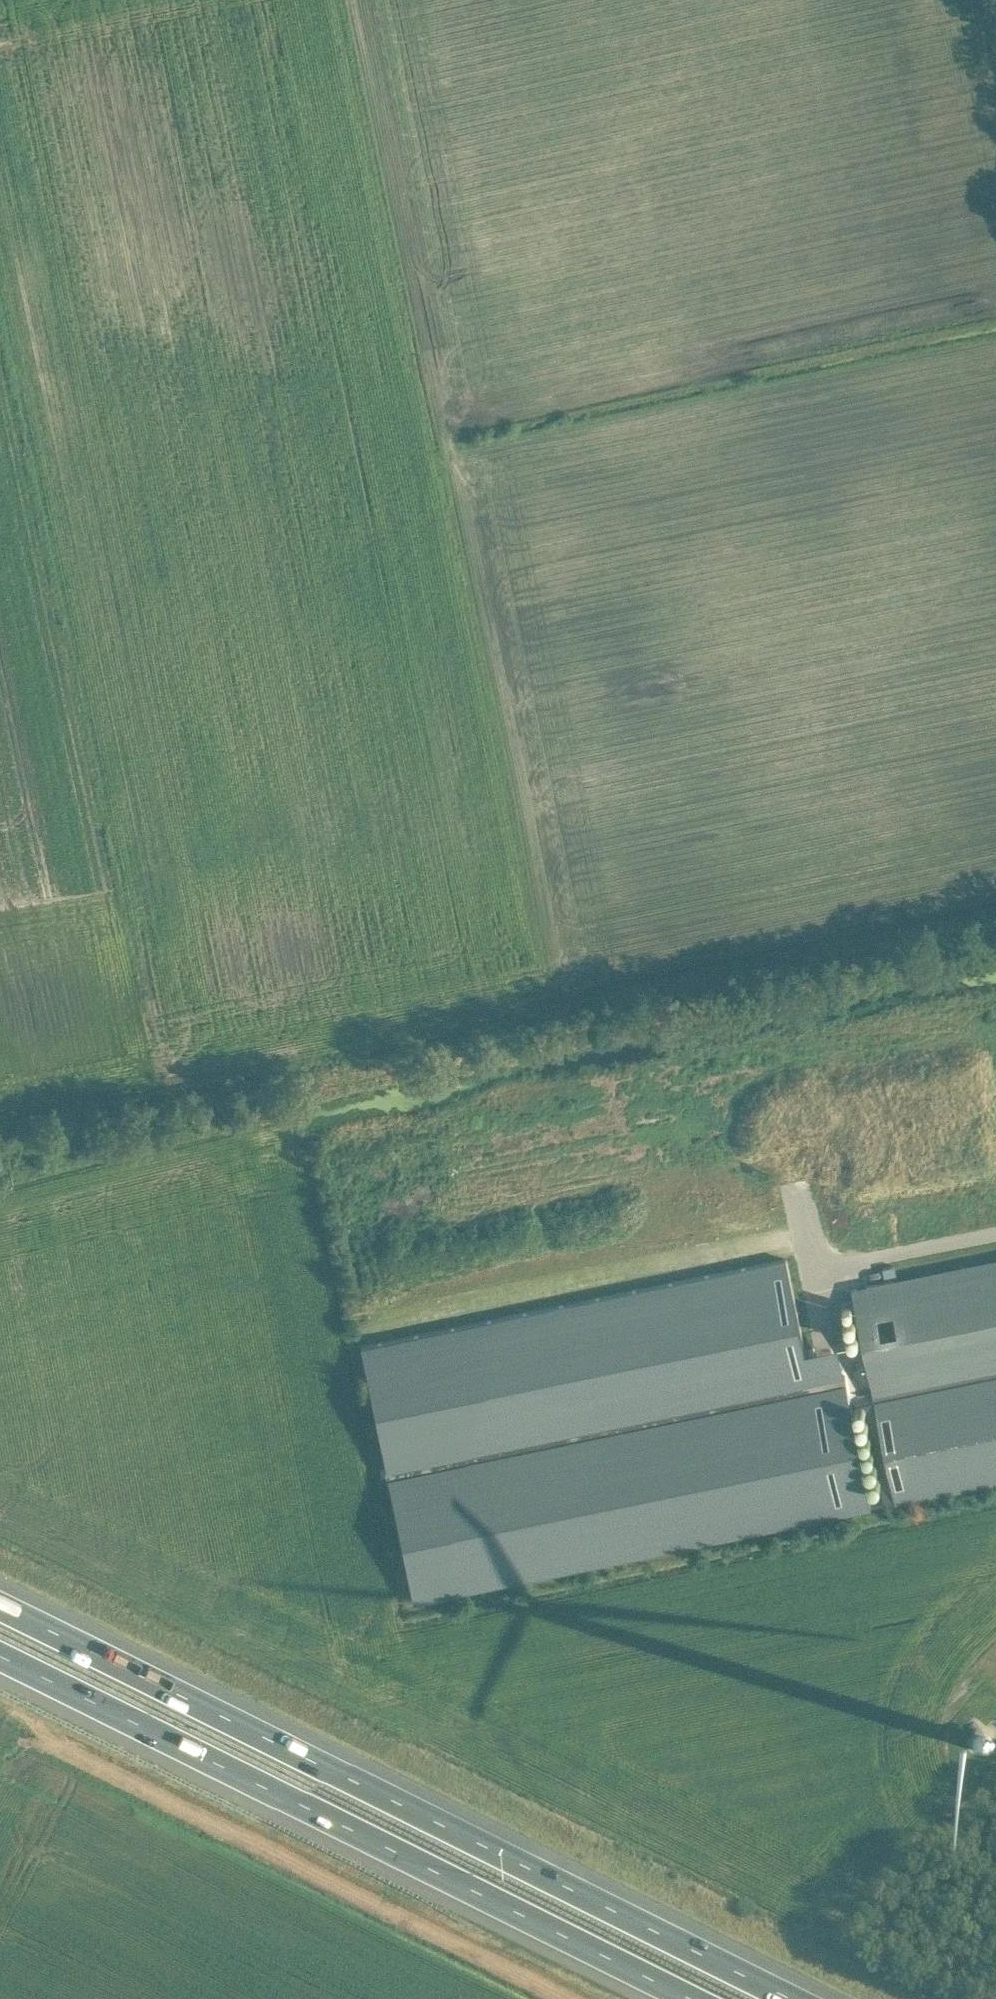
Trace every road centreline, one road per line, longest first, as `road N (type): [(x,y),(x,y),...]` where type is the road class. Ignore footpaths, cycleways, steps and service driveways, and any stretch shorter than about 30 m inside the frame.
road 1 (motorway): [(793,1998),(0,1606)]
road 2 (motorway): [(0,1654),(689,1998)]

